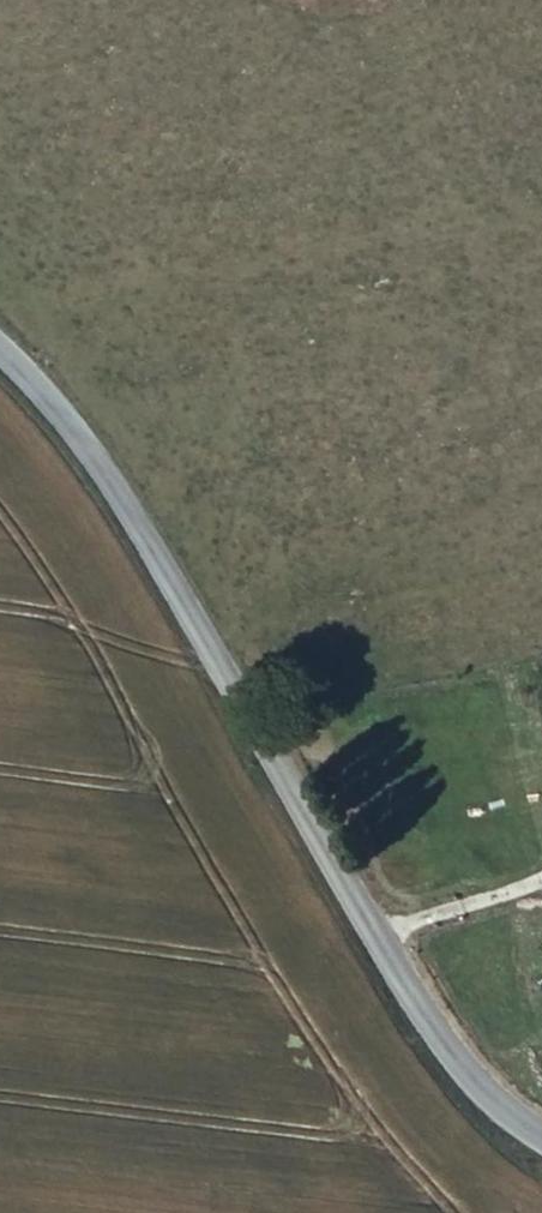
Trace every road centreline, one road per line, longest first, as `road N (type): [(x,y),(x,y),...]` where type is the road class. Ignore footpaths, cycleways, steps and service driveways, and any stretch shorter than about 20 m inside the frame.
road 1 (tertiary): [(541,1138),(517,1125),(425,1021),(112,469),(0,350)]

